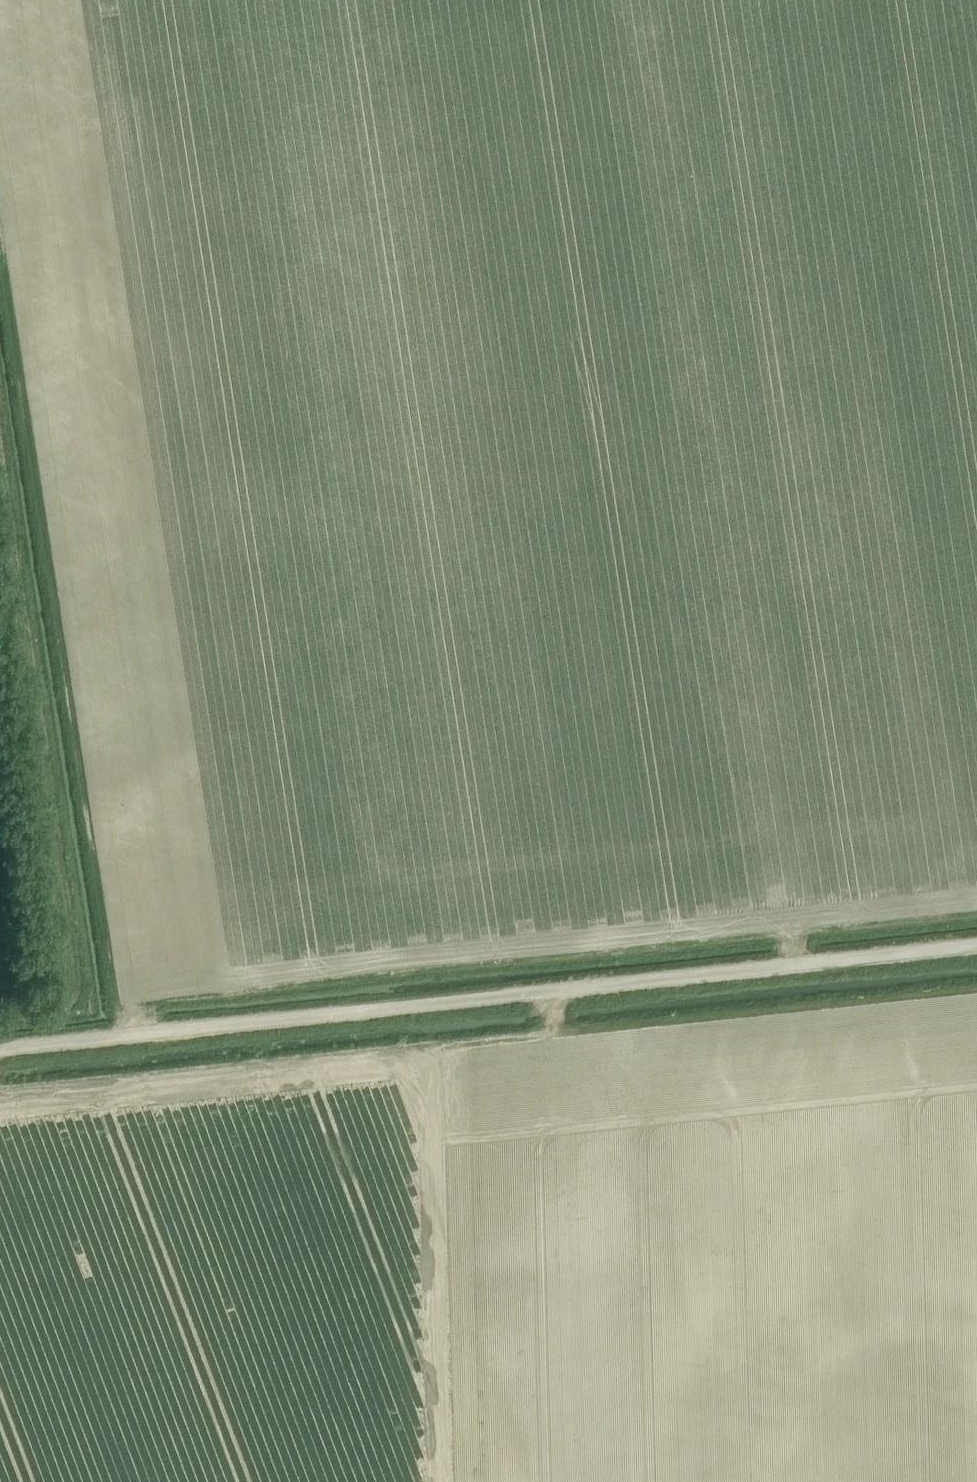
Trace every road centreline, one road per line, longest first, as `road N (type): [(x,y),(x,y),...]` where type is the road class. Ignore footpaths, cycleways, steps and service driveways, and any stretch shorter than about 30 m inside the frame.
road 1 (unclassified): [(0,1048),(976,944)]

